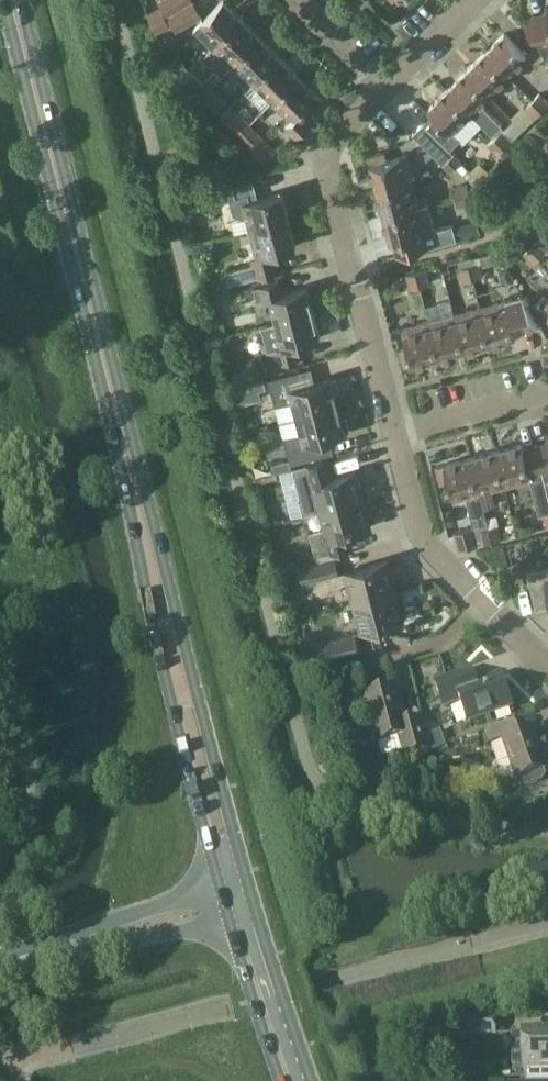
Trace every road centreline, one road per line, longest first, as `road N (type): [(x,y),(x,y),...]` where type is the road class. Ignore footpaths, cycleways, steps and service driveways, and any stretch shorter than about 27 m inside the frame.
road 1 (primary): [(234,900),(12,0)]
road 2 (residential): [(396,434),(325,160),(386,82)]
road 3 (residential): [(547,664),(432,552),(414,515),(396,434)]
road 4 (tertiary): [(0,966),(234,900)]
road 5 (primary): [(294,1080),(234,900)]
road 6 (residential): [(396,434),(547,396)]
road 7 (residential): [(386,82),(293,0)]
road 8 (residential): [(386,82),(476,0)]

